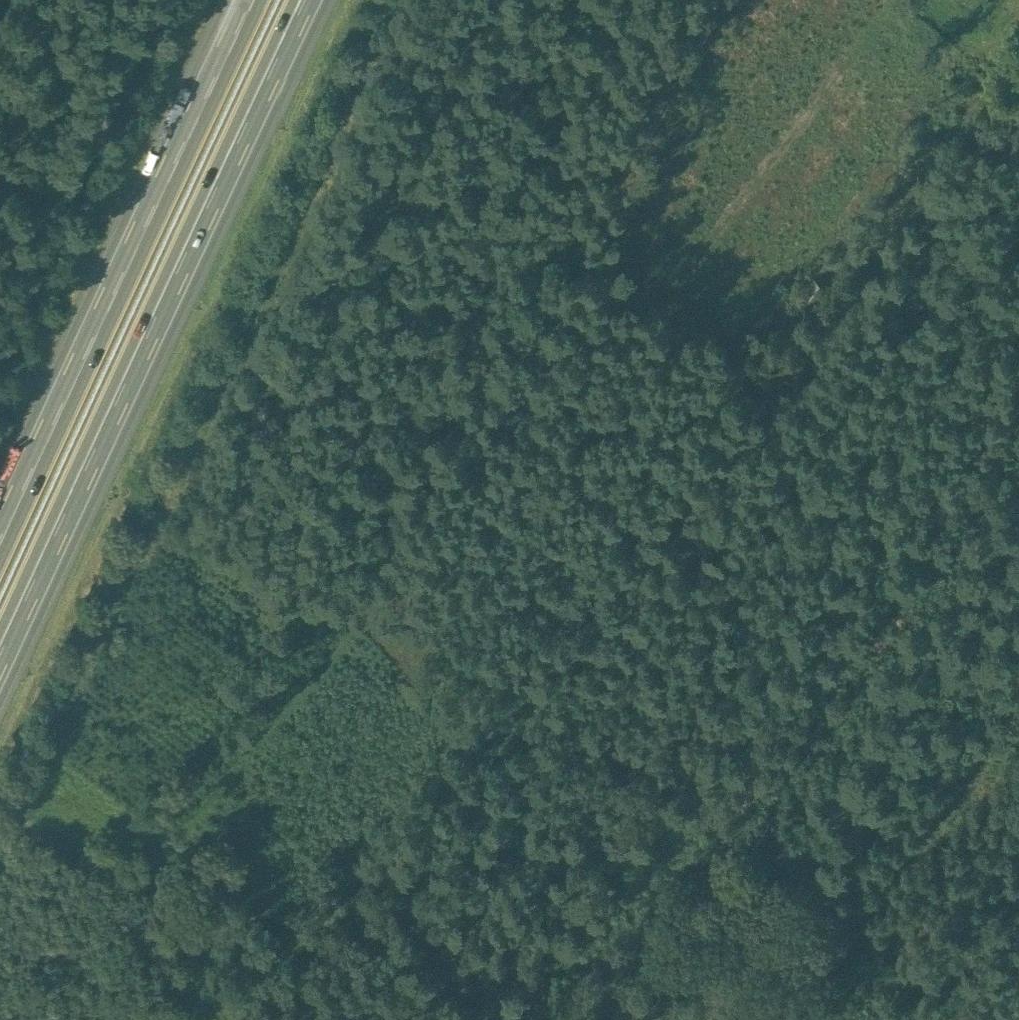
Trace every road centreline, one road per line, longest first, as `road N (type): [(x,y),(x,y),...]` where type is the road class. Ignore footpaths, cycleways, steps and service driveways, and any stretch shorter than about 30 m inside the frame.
road 1 (motorway): [(0,674),(314,0)]
road 2 (motorway): [(253,0),(0,544)]
road 3 (track): [(410,1019),(232,884)]

